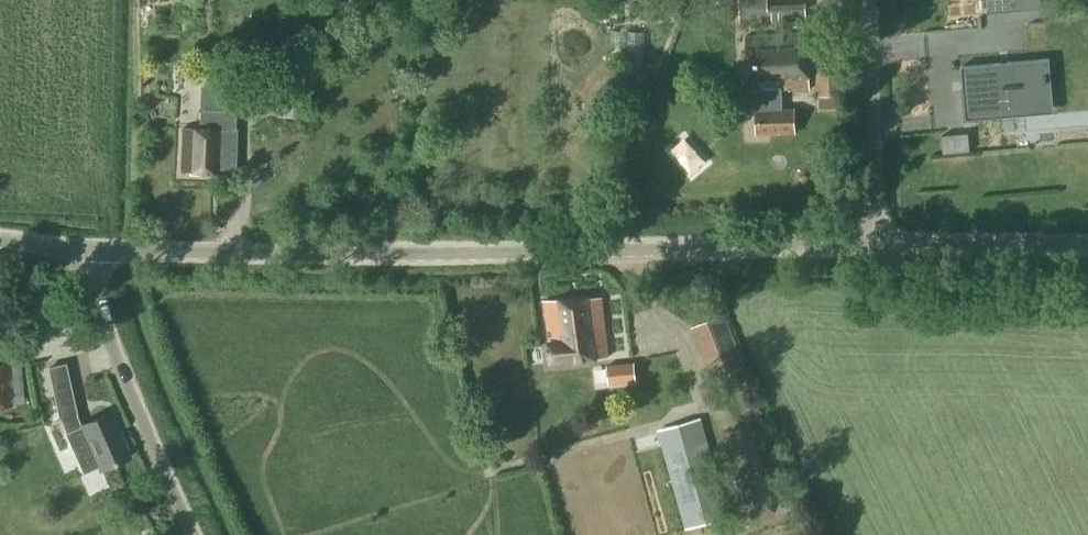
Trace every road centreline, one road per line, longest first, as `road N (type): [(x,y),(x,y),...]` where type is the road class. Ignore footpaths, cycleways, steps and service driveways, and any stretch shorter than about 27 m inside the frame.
road 1 (tertiary): [(869,250),(470,258),(87,251)]
road 2 (unclassified): [(188,534),(156,471),(86,281),(87,251)]
road 3 (unclassified): [(869,250),(868,0)]
road 4 (tertiary): [(1087,250),(869,250)]

